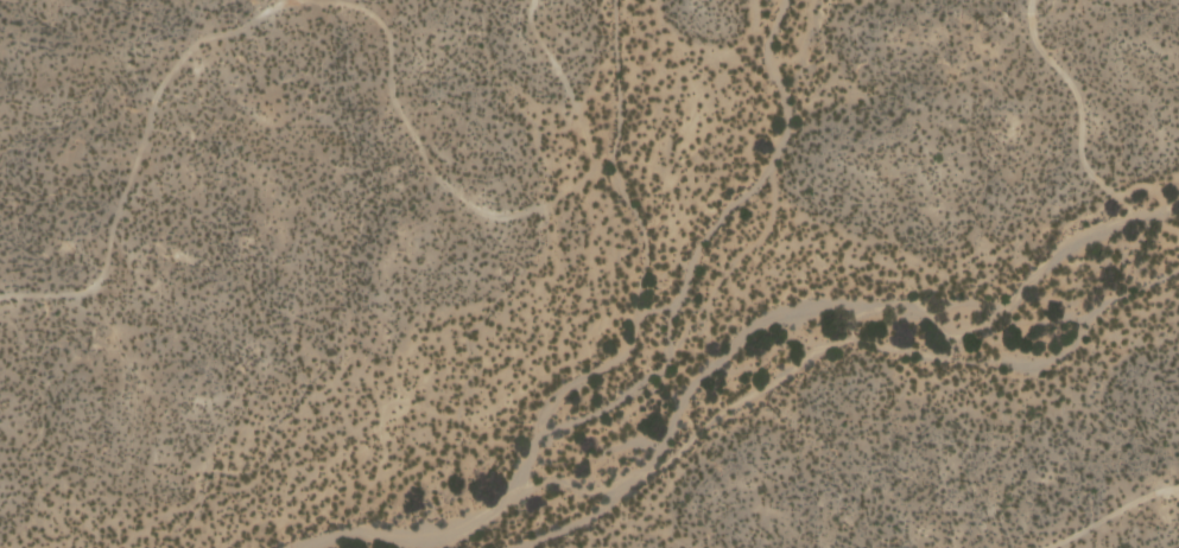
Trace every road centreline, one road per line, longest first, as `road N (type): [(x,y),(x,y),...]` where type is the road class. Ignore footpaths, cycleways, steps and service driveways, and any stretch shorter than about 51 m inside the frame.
road 1 (track): [(534,0),(531,15),(581,115),(592,160),(560,191),(493,215),(459,198),(427,165),(391,89),(391,38),(370,11),(328,0)]
road 2 (track): [(293,0),(199,43),(170,77),(96,282),(84,291),(0,295)]
road 3 (track): [(1036,0),(1032,27),(1075,96),(1082,160),(1152,221),(1178,225)]

